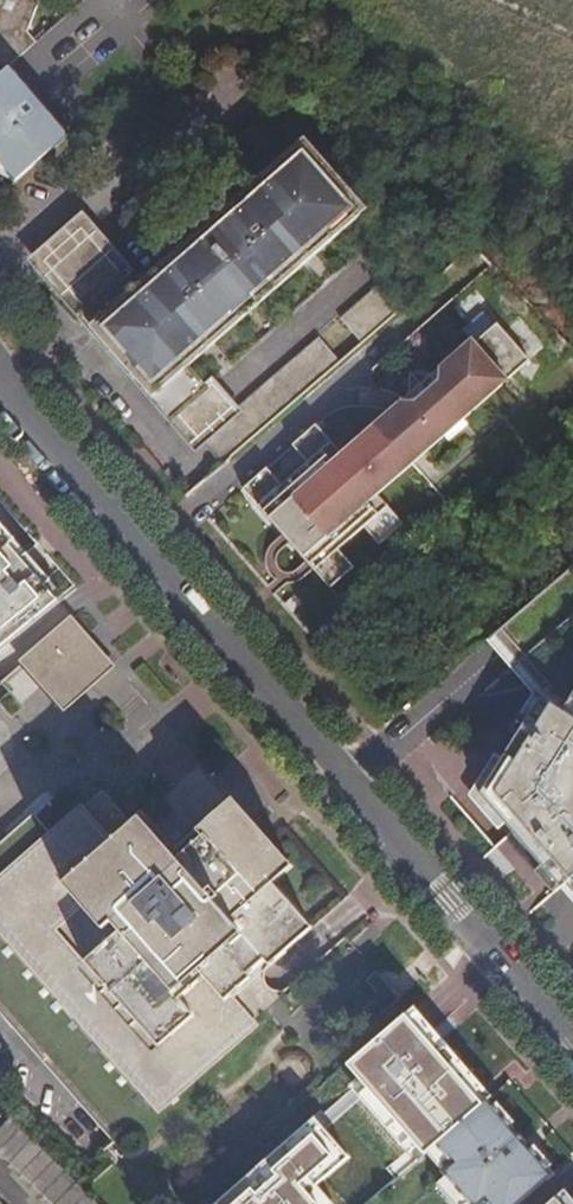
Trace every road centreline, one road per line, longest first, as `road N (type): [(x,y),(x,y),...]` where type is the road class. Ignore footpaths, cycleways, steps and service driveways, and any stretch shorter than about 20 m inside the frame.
road 1 (residential): [(0,383),(572,1041)]

